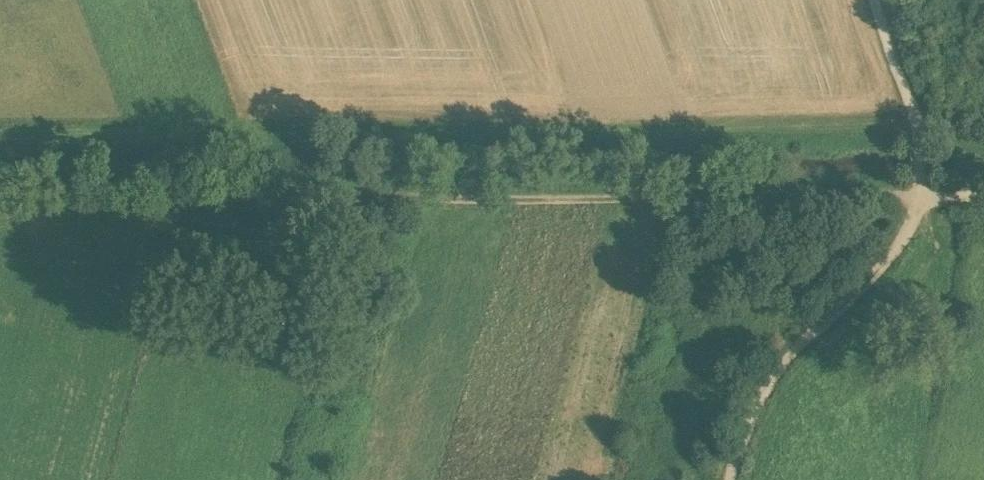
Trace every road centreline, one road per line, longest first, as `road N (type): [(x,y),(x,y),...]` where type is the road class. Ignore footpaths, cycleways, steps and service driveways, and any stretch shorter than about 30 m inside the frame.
road 1 (track): [(983,154),(919,136),(533,145),(0,139)]
road 2 (track): [(919,207),(0,209)]
road 3 (track): [(919,207),(904,268),(786,391),(749,479)]
road 4 (track): [(878,0),(915,106),(919,207)]

